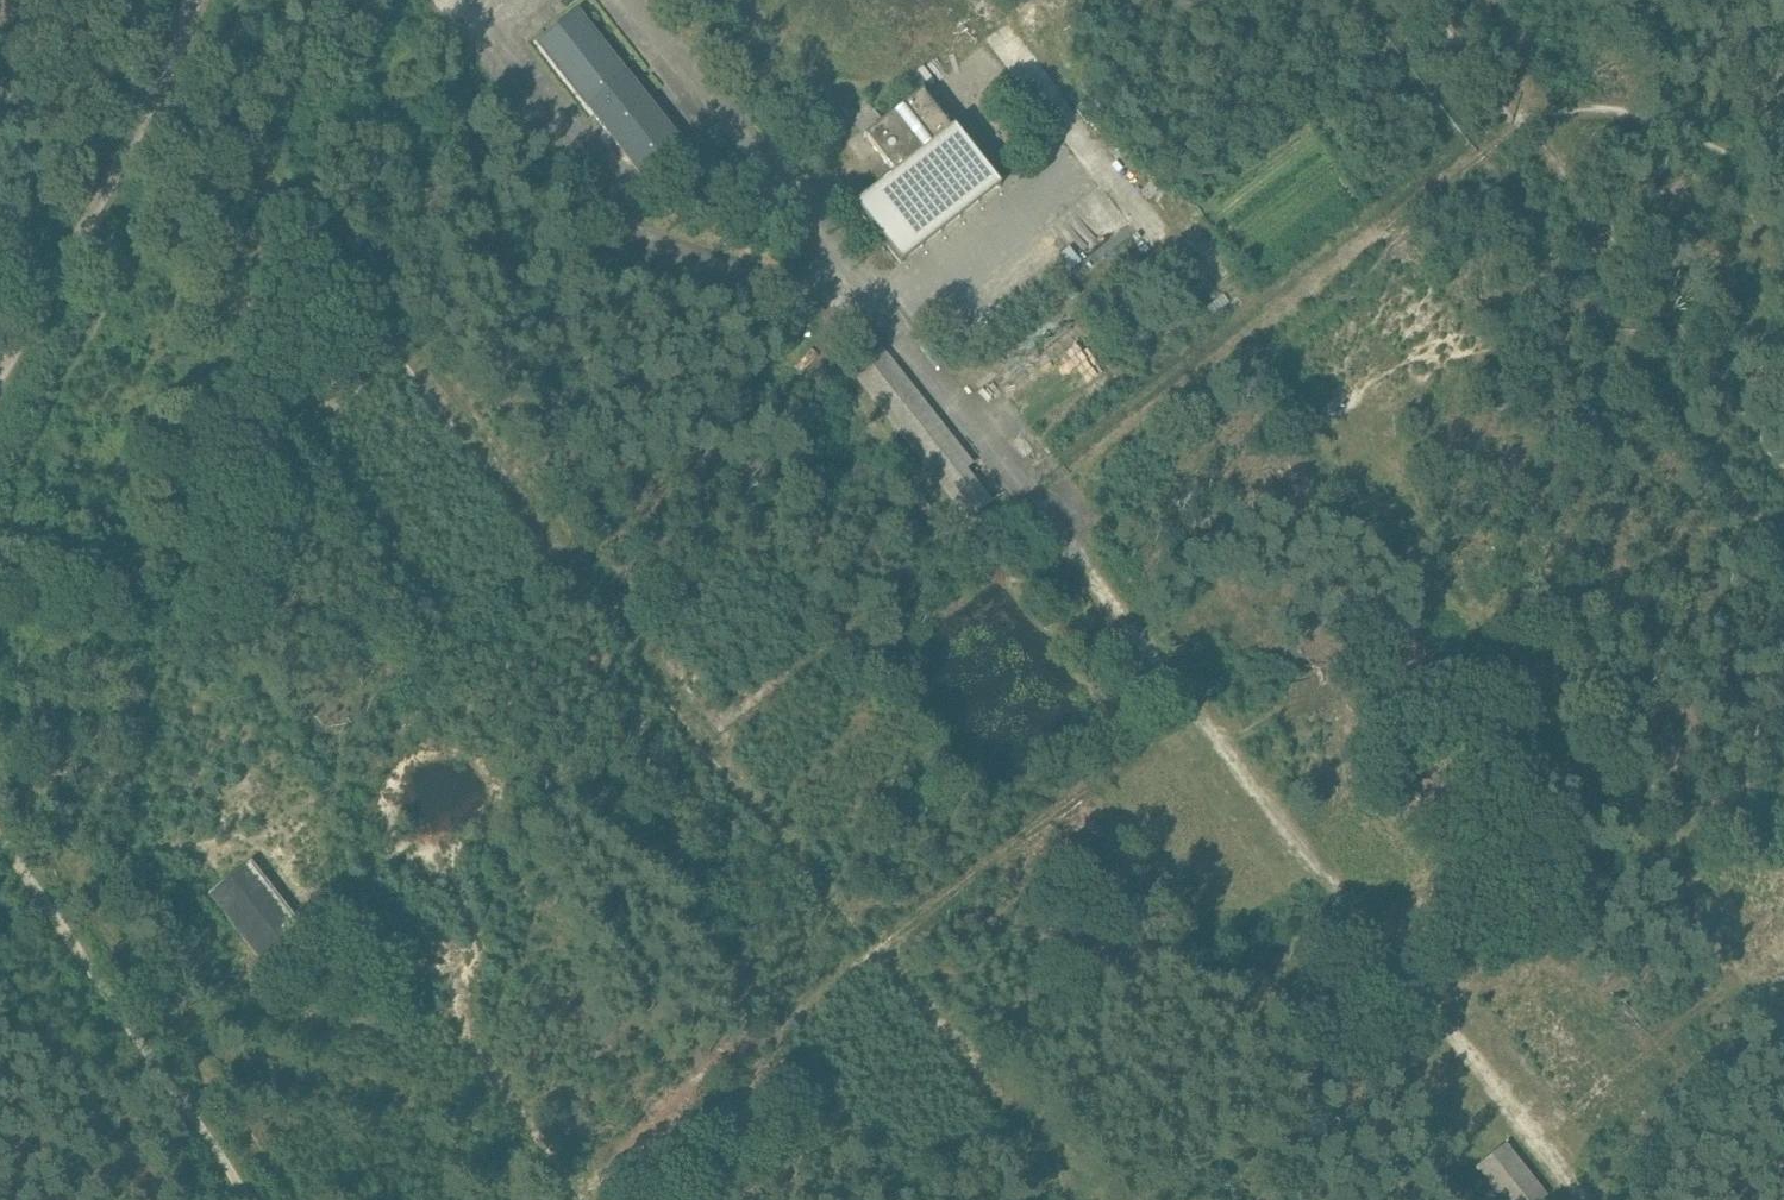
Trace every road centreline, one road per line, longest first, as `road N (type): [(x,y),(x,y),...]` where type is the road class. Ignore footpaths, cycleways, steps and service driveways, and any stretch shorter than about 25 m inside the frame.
road 1 (track): [(1075,1199),(217,105)]
road 2 (track): [(245,1199),(0,839)]
road 3 (unclassified): [(0,381),(179,51),(194,0)]
road 4 (track): [(1508,106),(1425,0)]

